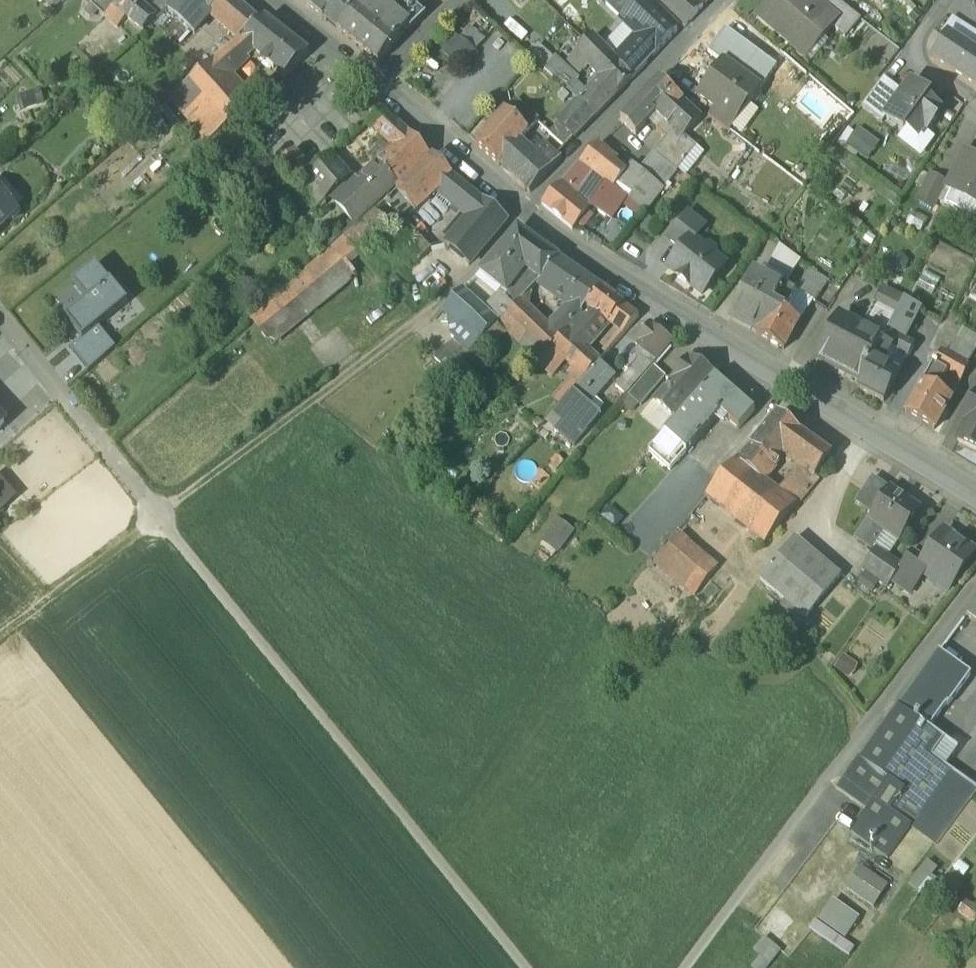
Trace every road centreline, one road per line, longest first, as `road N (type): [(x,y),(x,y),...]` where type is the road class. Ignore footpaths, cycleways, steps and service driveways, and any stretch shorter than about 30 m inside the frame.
road 1 (track): [(158,517),(531,967)]
road 2 (tertiary): [(975,492),(729,347),(526,209)]
road 3 (track): [(975,581),(803,796),(681,967)]
road 4 (track): [(158,517),(435,307),(526,209)]
road 5 (residential): [(526,209),(716,0)]
road 6 (residential): [(0,321),(158,517)]
road 7 (track): [(158,517),(0,636)]
road 8 (track): [(860,721),(735,568)]
road 9 (tertiary): [(526,209),(377,82)]
road 10 (residential): [(944,0),(919,36),(918,57),(975,99)]
road 11 (tertiary): [(377,82),(280,0)]

